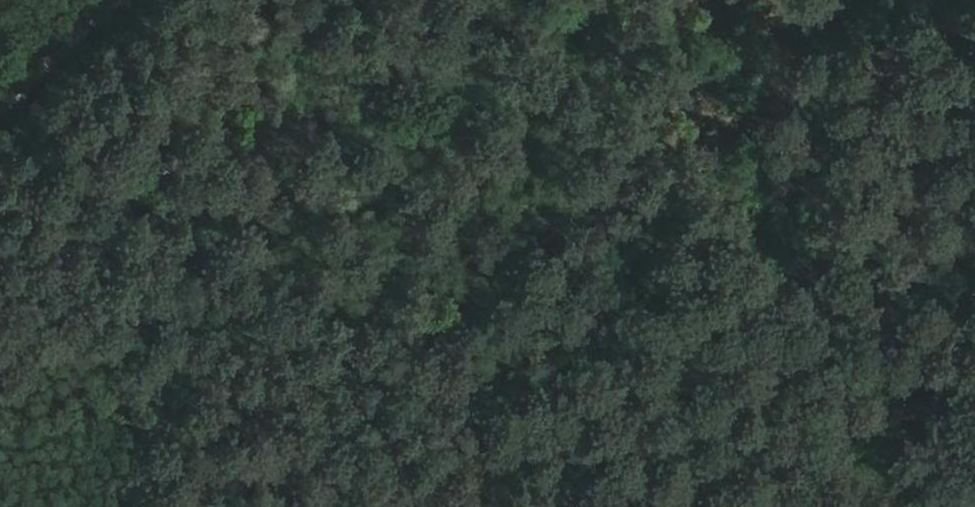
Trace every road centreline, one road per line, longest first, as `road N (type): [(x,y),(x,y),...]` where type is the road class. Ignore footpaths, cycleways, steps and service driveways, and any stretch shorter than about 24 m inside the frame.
road 1 (track): [(0,97),(103,0)]

